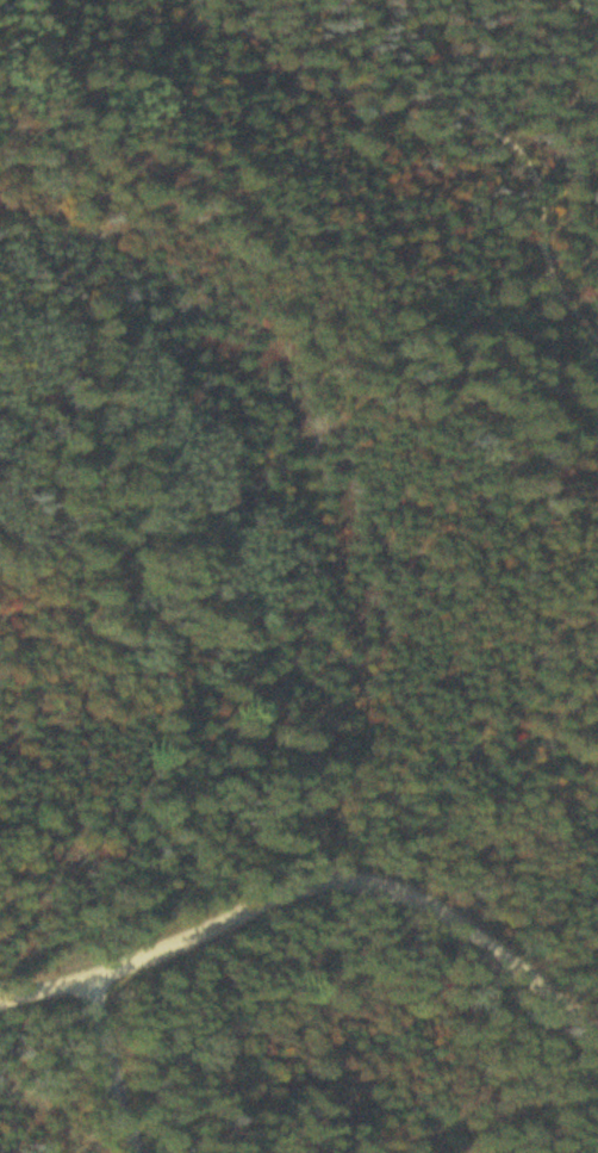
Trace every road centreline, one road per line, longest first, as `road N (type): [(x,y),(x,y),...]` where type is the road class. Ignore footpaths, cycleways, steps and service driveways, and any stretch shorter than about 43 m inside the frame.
road 1 (residential): [(597,1031),(394,897),(329,887),(87,988),(0,1010)]
road 2 (track): [(524,143),(353,86),(207,0)]
road 3 (track): [(597,333),(566,311),(536,237),(524,143)]

